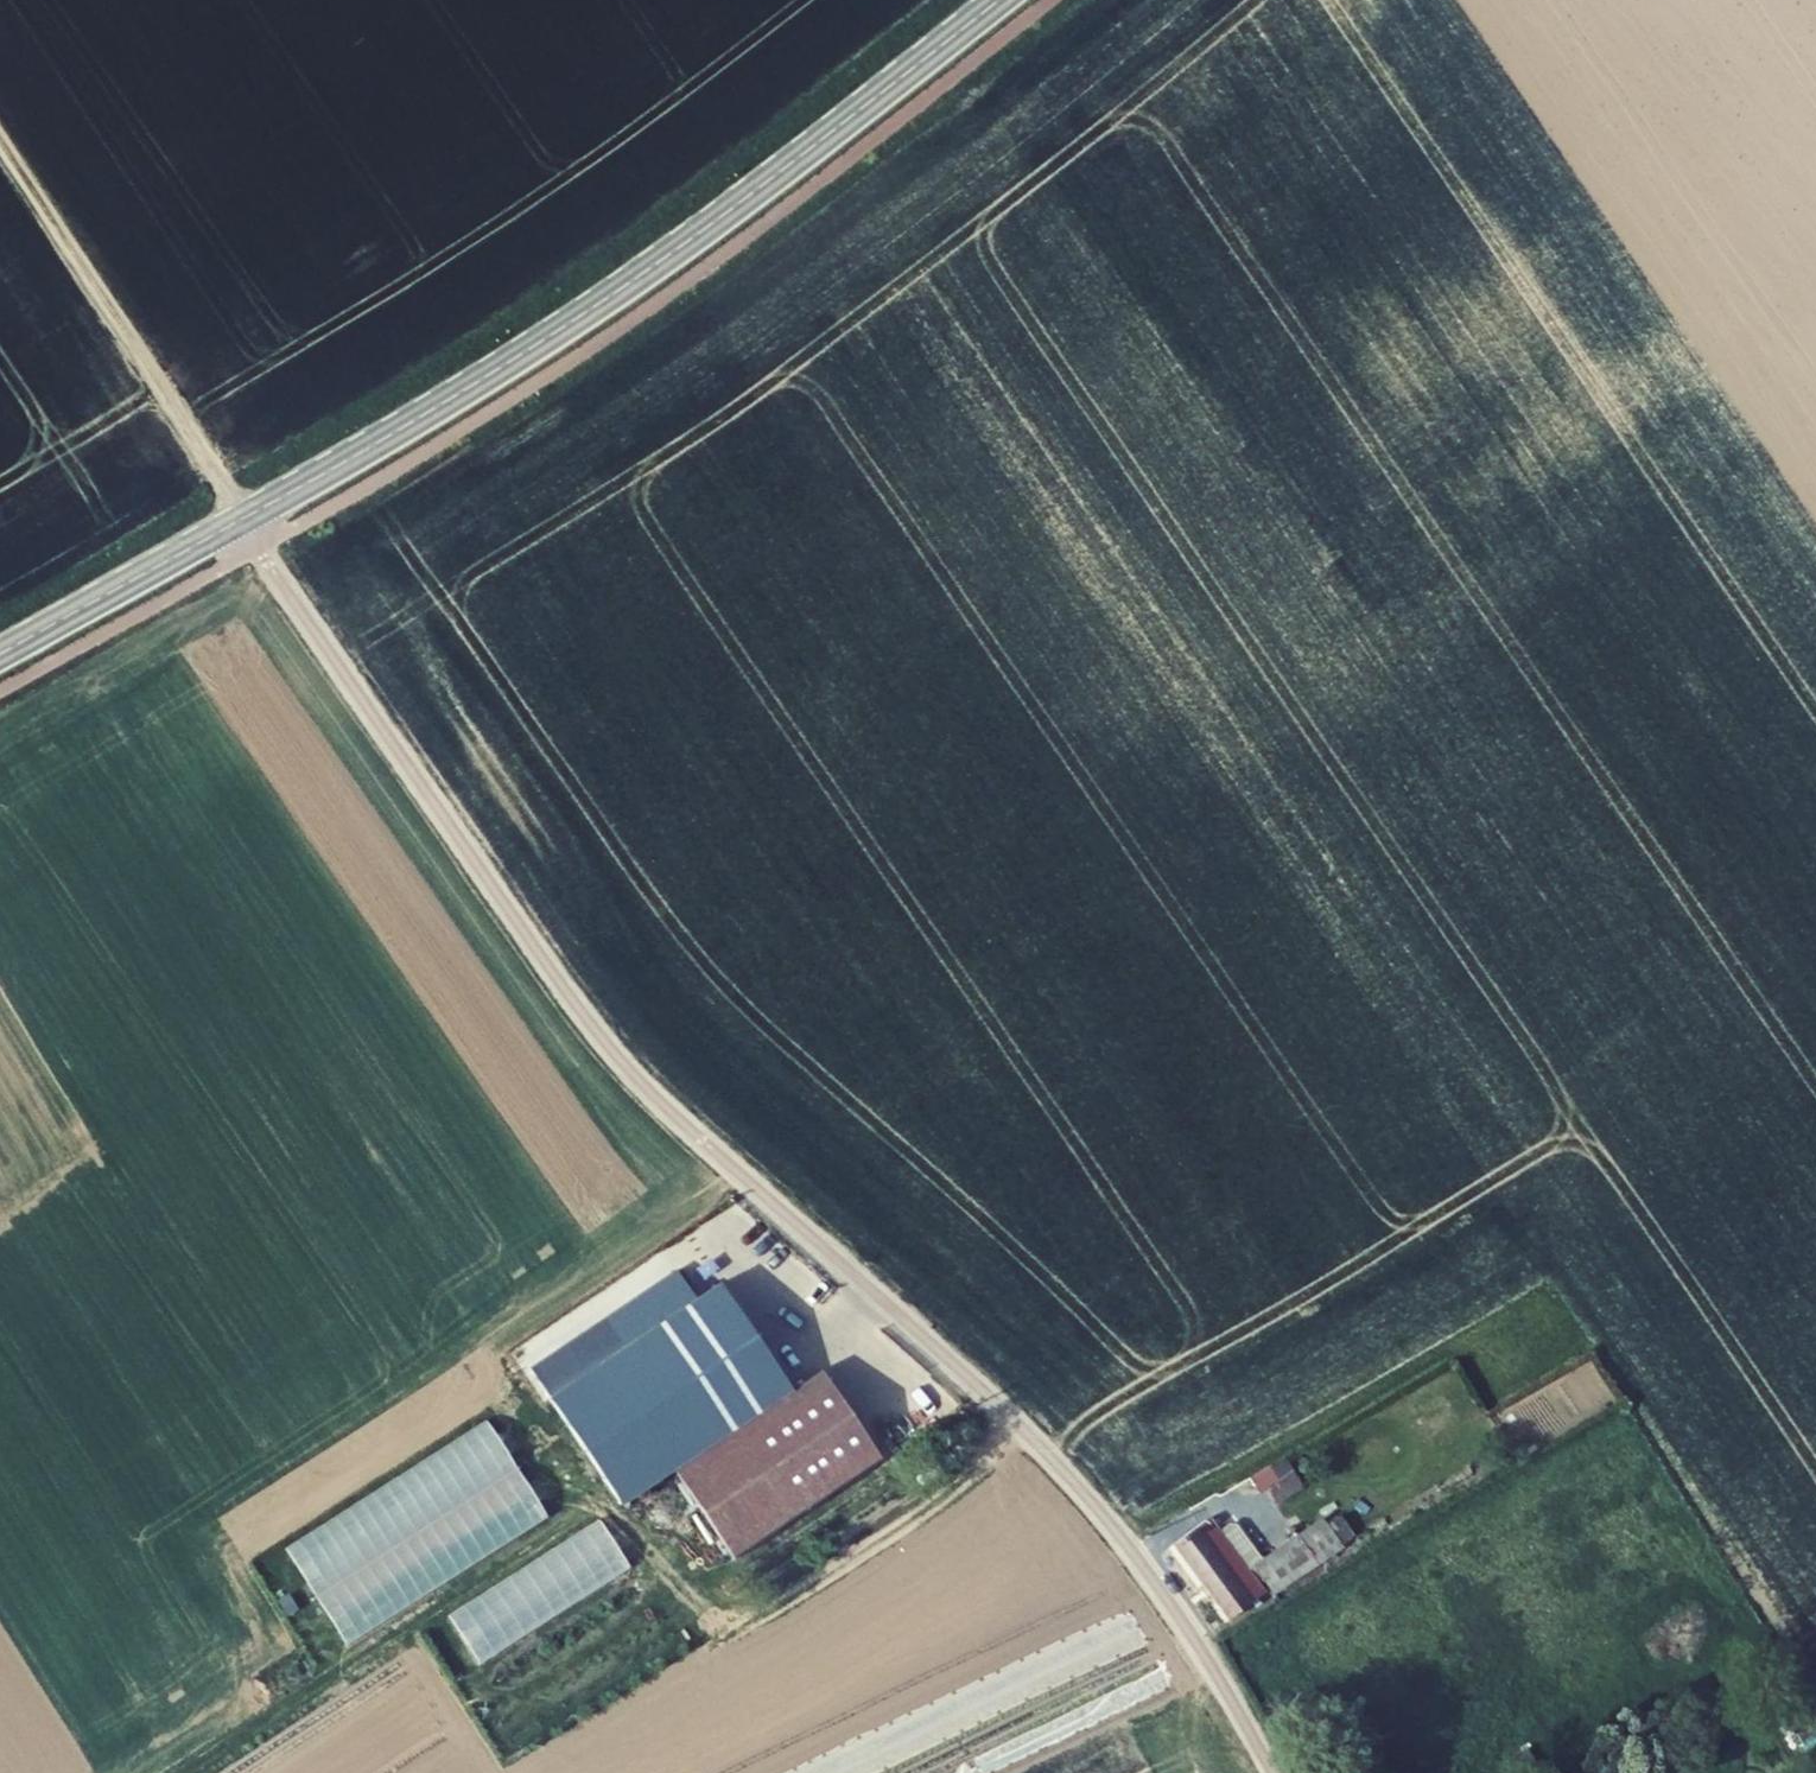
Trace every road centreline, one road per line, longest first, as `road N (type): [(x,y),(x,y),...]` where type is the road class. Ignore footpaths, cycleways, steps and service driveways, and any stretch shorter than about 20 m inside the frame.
road 1 (tertiary): [(999,0),(558,331),(0,655)]
road 2 (track): [(0,139),(247,516)]

